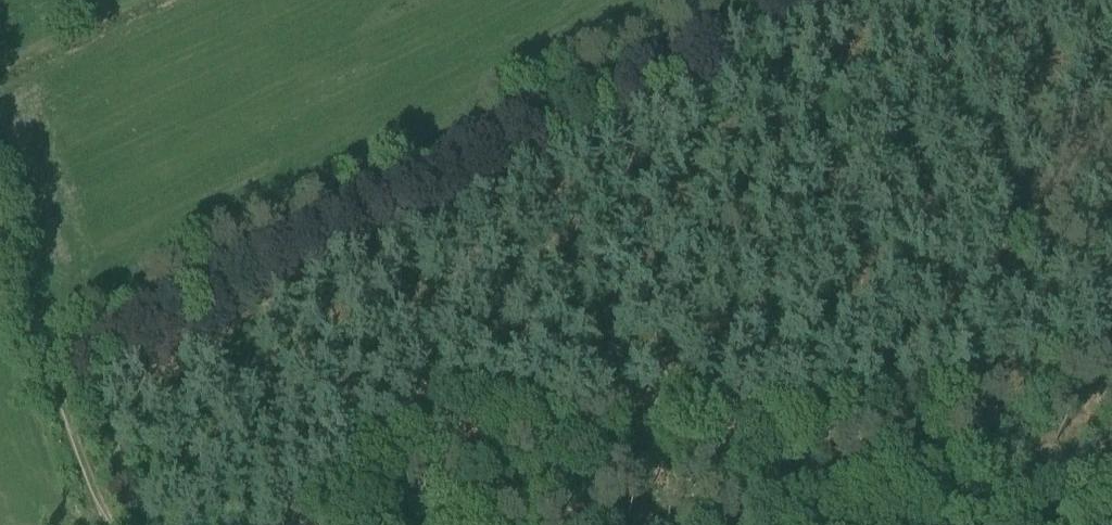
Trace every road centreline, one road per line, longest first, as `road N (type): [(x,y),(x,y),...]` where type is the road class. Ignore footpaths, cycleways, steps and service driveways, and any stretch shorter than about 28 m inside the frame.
road 1 (track): [(777,0),(49,369)]
road 2 (track): [(111,524),(0,239)]

